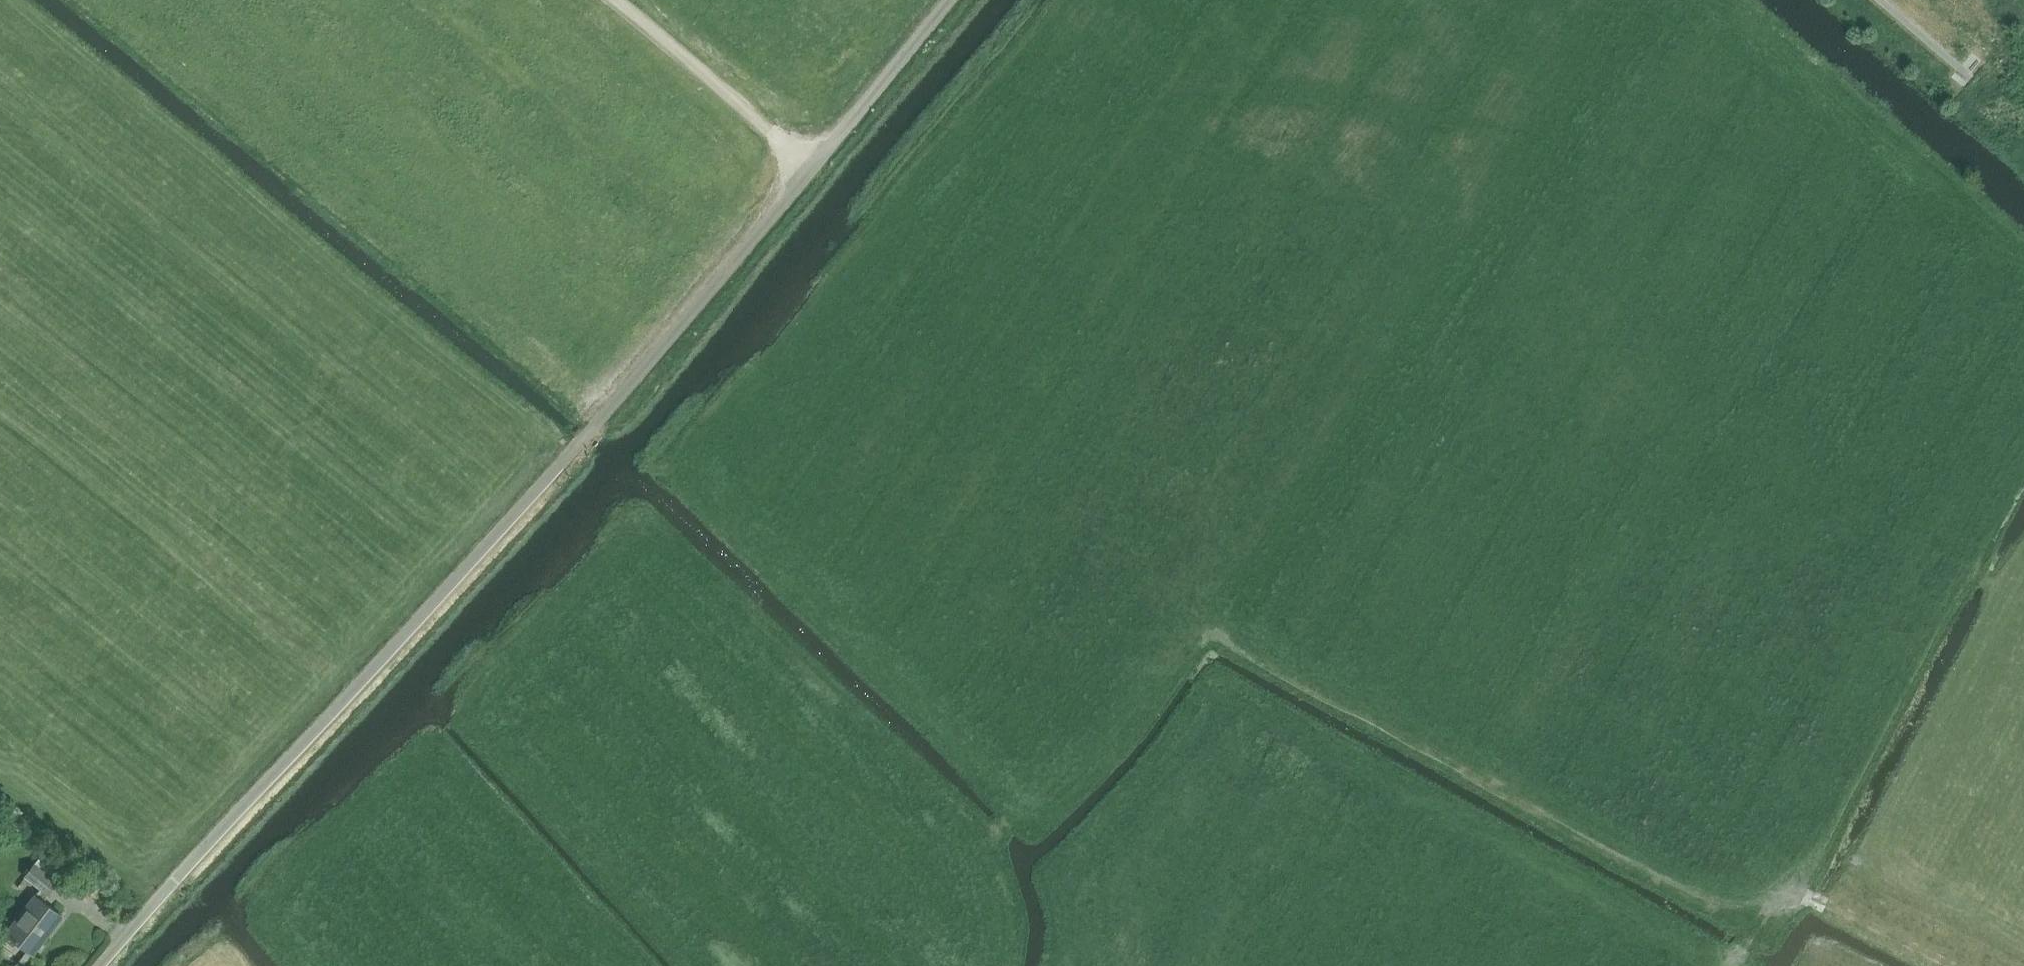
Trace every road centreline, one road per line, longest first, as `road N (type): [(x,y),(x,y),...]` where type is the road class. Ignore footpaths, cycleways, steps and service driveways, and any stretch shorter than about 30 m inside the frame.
road 1 (track): [(617,0),(813,163)]
road 2 (track): [(1804,893),(1952,965)]

